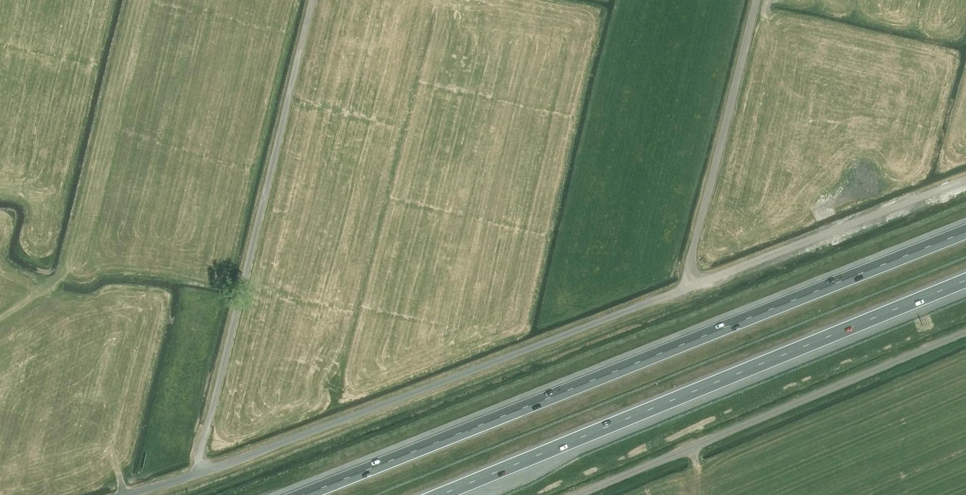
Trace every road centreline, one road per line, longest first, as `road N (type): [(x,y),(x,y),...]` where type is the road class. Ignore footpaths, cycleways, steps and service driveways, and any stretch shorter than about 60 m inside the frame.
road 1 (unclassified): [(125,494),(965,178)]
road 2 (motorway): [(965,231),(301,494)]
road 3 (motorway): [(439,494),(965,280)]
road 4 (unclassified): [(576,494),(965,331)]

